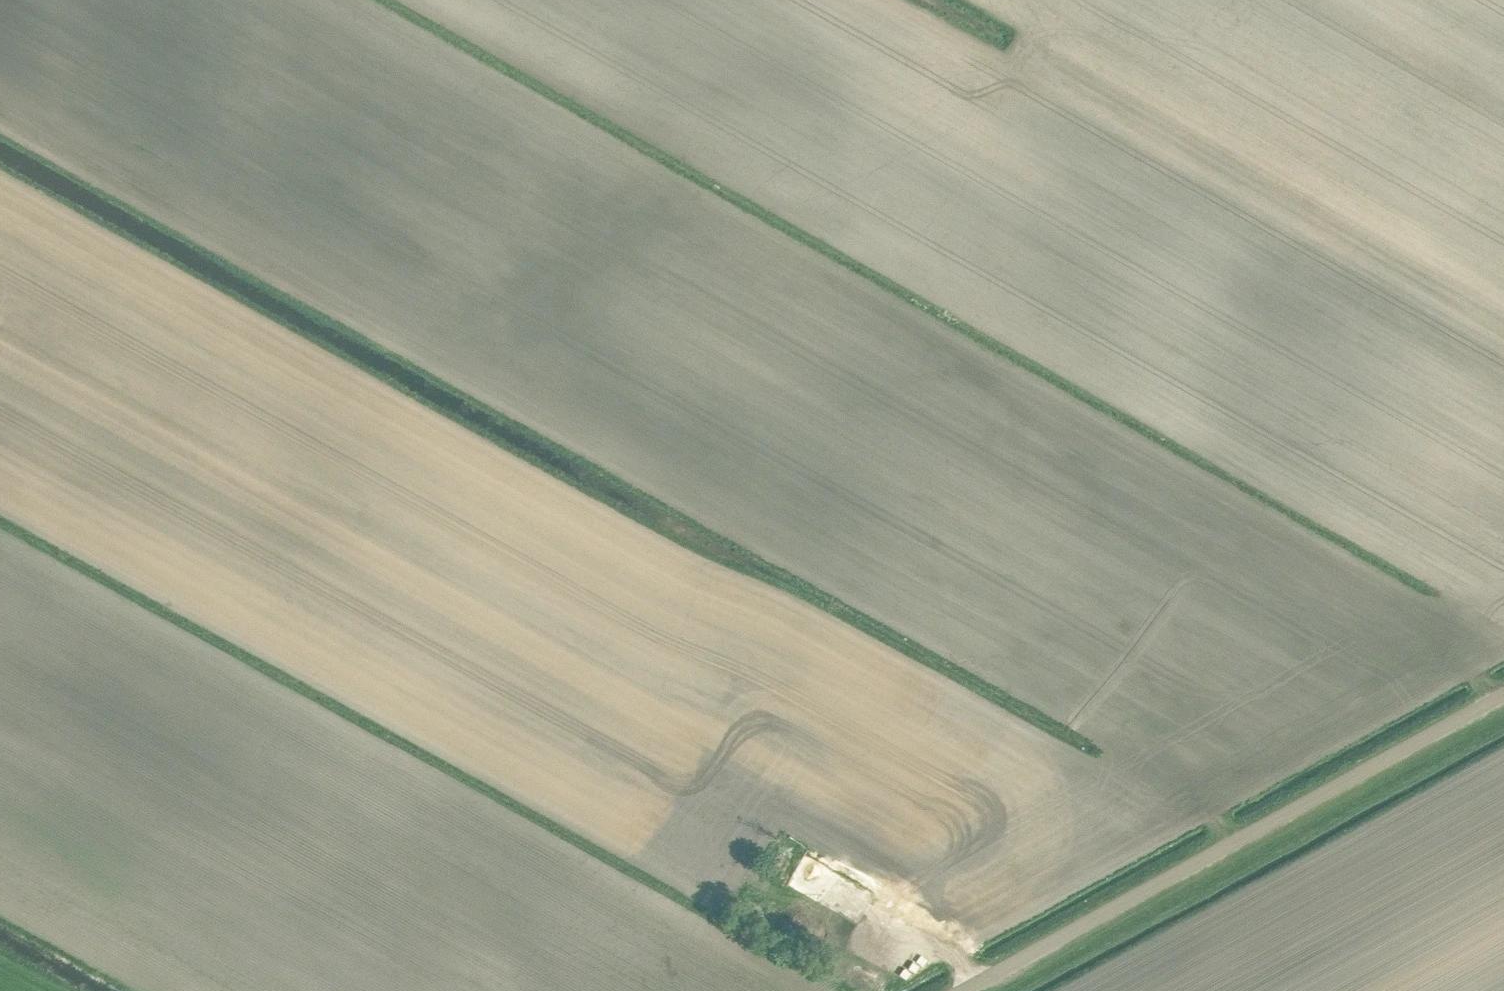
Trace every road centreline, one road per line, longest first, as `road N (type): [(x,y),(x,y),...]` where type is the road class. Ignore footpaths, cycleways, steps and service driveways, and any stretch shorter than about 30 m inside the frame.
road 1 (unclassified): [(966,990),(1503,696)]

